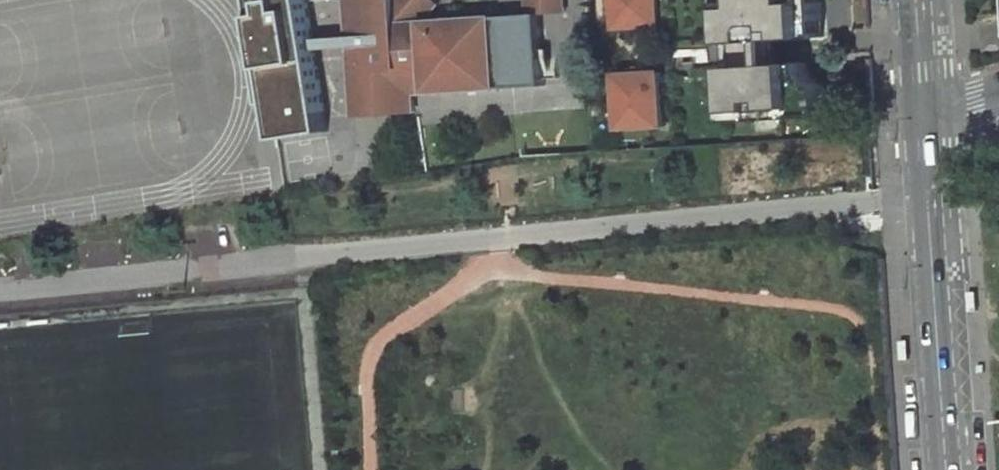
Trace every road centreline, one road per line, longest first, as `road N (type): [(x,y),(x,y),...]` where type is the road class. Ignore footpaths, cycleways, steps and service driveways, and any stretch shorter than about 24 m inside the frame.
road 1 (secondary): [(931,114),(954,469)]

